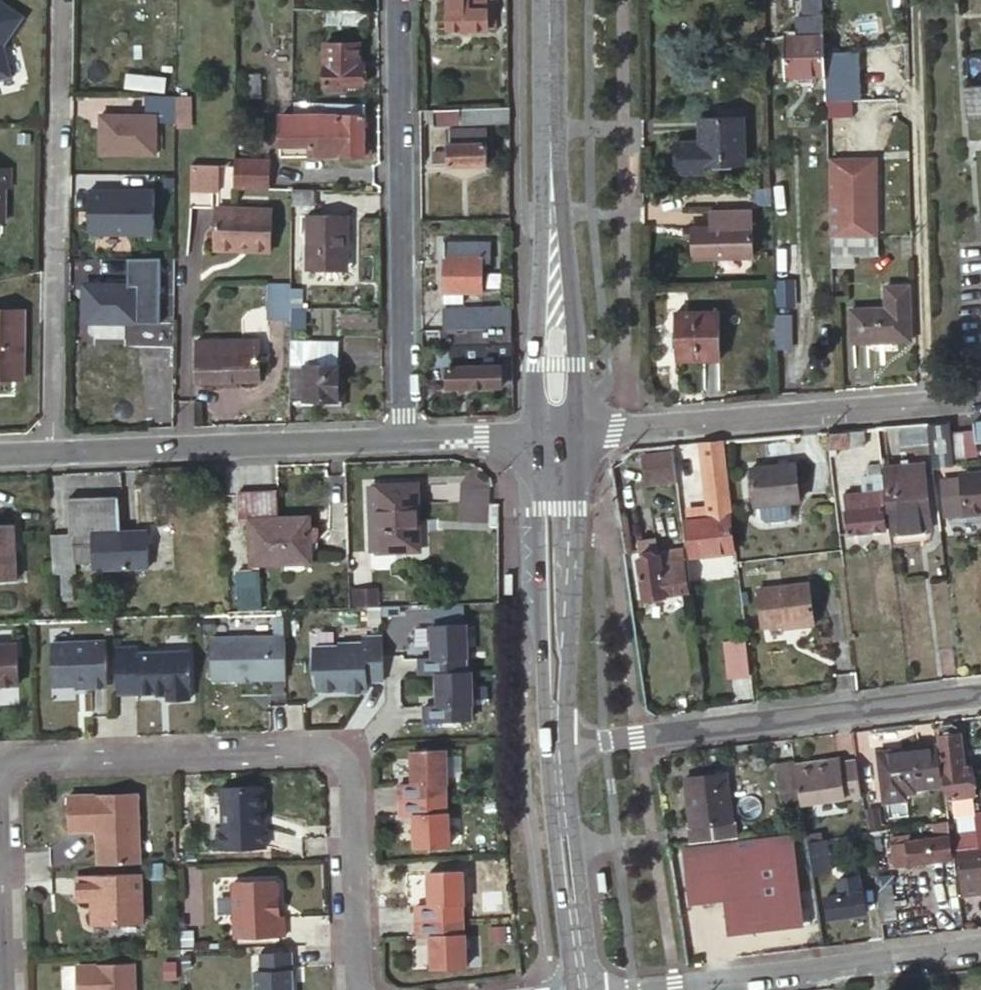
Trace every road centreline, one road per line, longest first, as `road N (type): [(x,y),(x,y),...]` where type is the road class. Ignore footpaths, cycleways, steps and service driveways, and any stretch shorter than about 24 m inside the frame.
road 1 (residential): [(0,757),(330,746),(355,770),(363,989)]
road 2 (residential): [(52,453),(61,0)]
road 3 (residential): [(402,440),(398,0)]
road 4 (residential): [(980,692),(557,743)]
road 5 (unclassified): [(914,0),(933,402)]
road 6 (residential): [(933,402),(578,435)]
road 7 (residential): [(980,947),(629,989)]
road 8 (residential): [(402,440),(52,453)]
road 9 (secondary): [(554,708),(567,700),(578,435)]
road 10 (secondary): [(534,436),(543,698),(554,708)]
road 11 (secondary): [(552,173),(541,244),(534,436)]
road 12 (secondary): [(578,435),(579,365),(552,173)]
road 13 (secondary): [(583,989),(557,743)]
road 14 (residential): [(0,766),(9,989)]
road 15 (secondary): [(552,173),(550,0)]
road 16 (residential): [(534,436),(402,440)]

